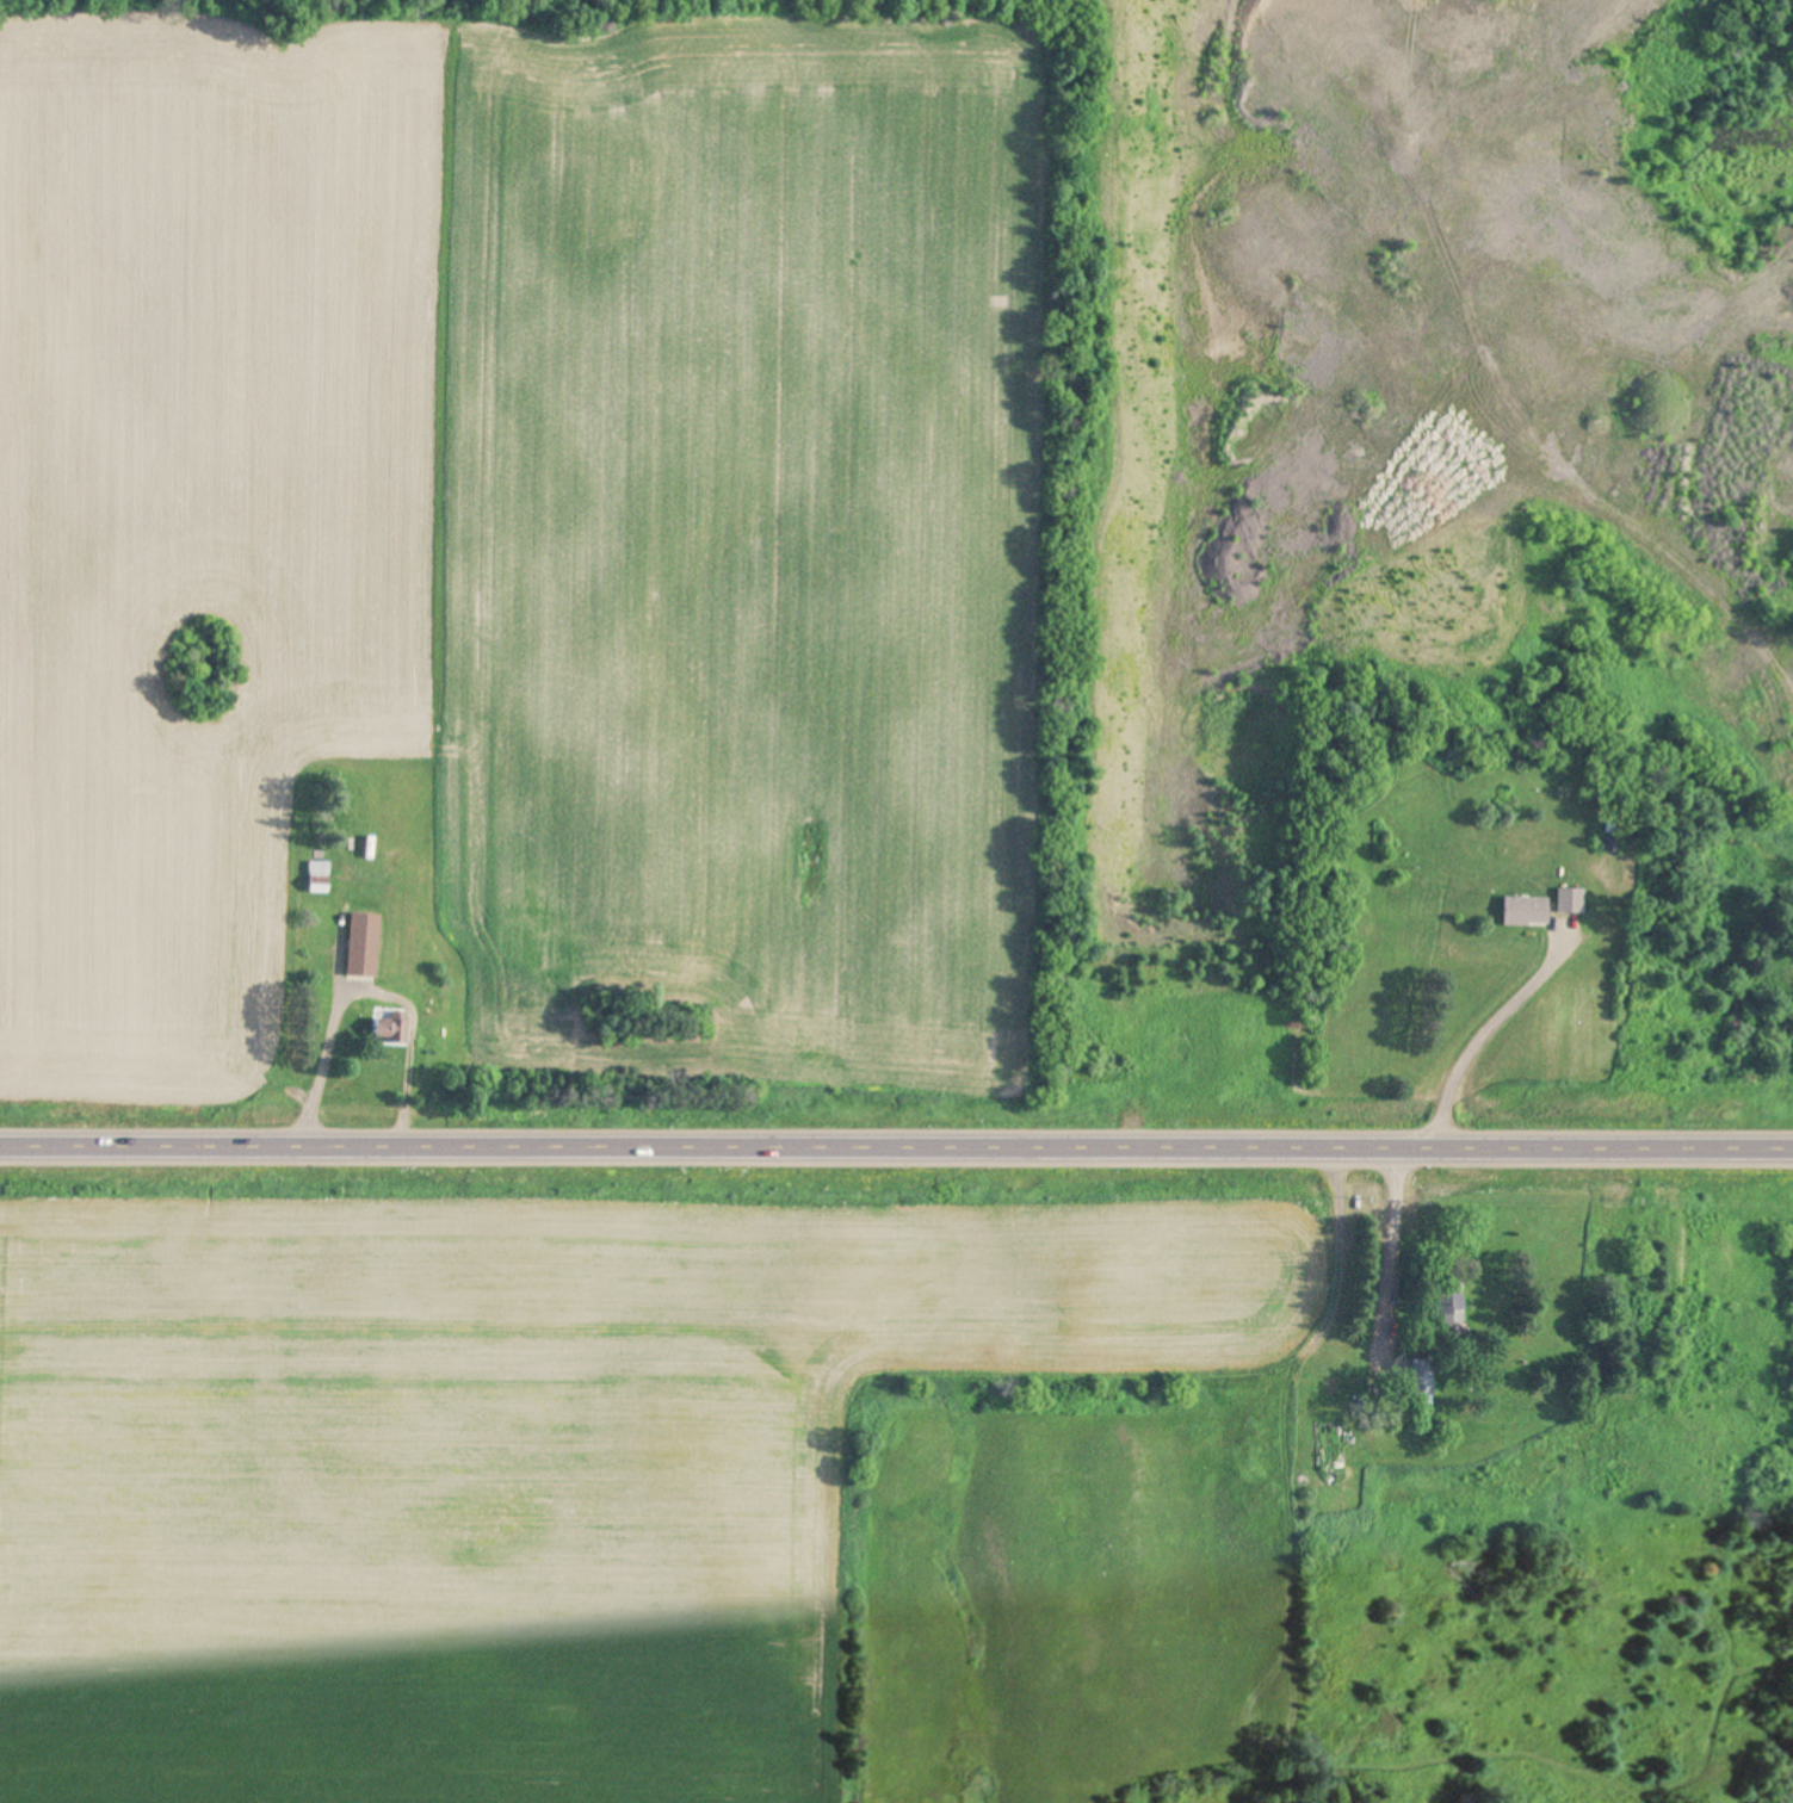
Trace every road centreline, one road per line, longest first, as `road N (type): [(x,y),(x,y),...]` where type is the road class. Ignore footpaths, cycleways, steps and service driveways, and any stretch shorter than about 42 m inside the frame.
road 1 (primary): [(0,1173),(1792,1186)]

